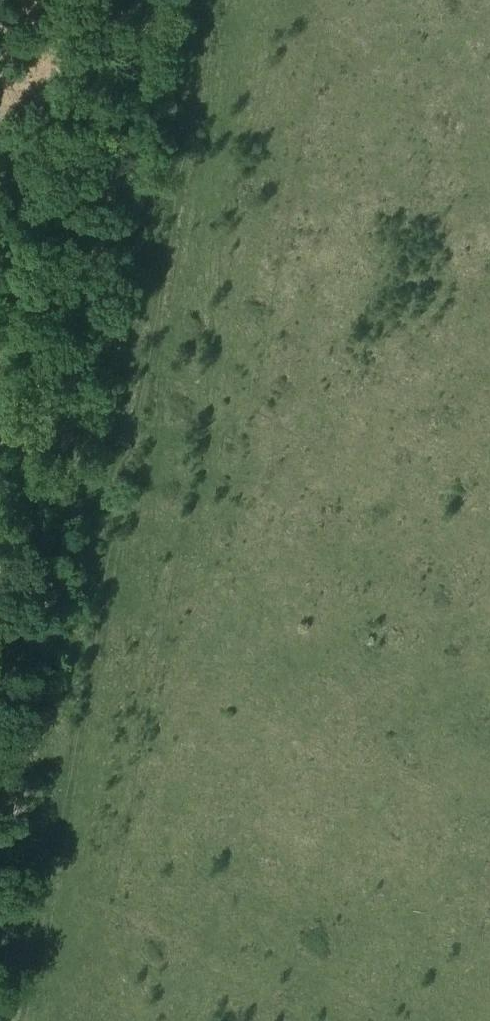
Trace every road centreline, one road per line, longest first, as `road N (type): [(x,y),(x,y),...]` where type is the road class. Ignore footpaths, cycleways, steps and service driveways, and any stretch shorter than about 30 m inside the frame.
road 1 (track): [(0,632),(103,0)]

